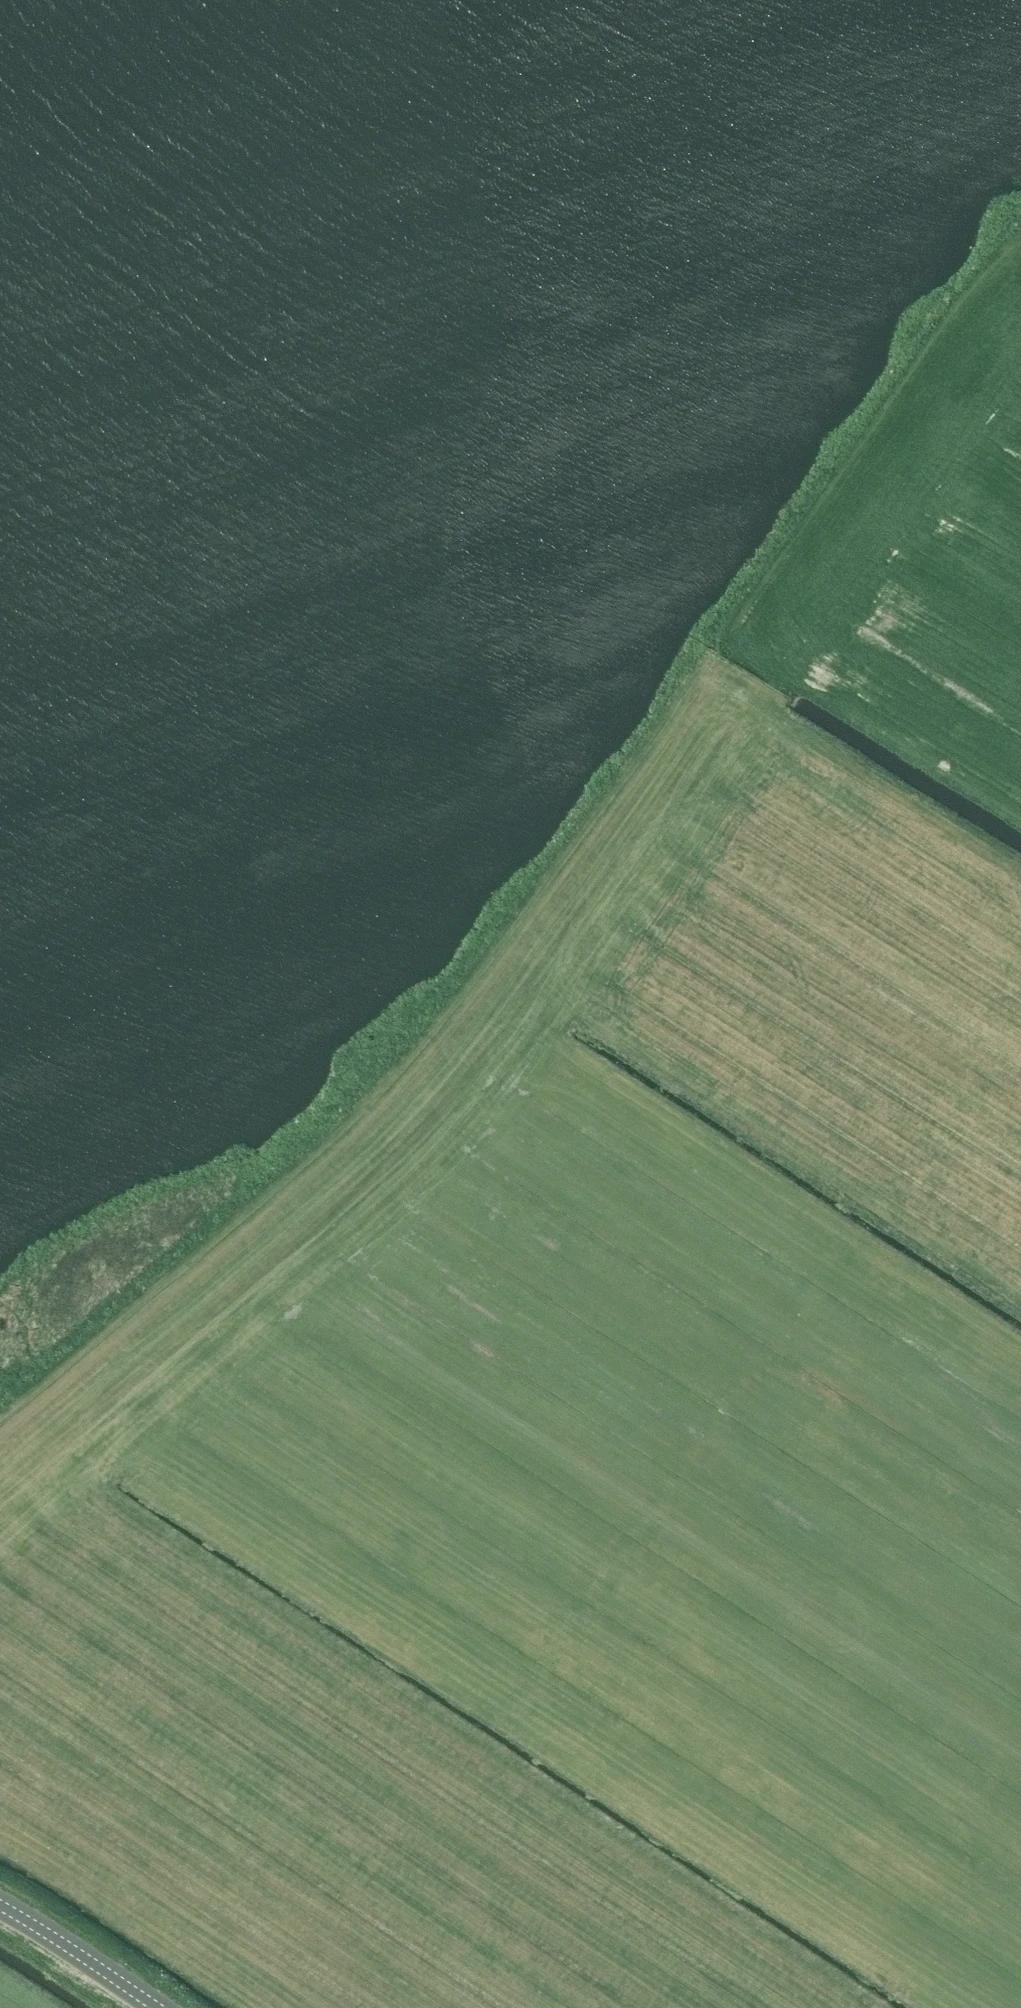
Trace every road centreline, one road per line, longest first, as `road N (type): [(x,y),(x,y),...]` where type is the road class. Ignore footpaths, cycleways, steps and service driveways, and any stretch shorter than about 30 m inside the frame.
road 1 (track): [(0,1424),(371,1105),(478,980),(1002,238),(1020,226)]
road 2 (tertiary): [(158,2007),(0,1910)]

